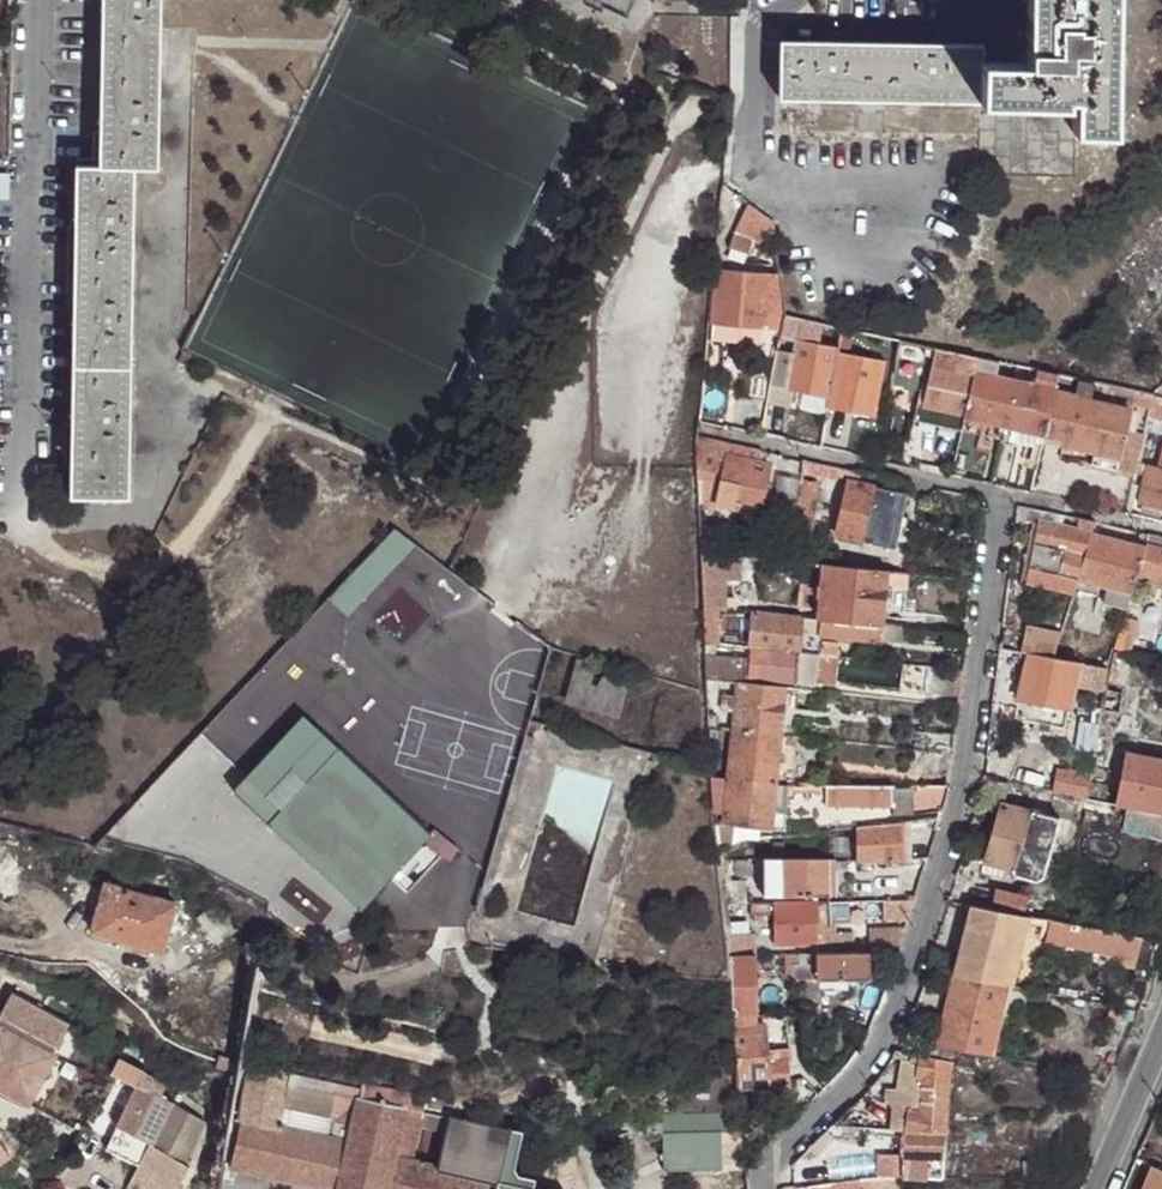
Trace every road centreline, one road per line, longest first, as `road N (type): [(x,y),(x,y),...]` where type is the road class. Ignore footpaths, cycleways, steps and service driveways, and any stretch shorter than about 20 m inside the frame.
road 1 (residential): [(999,496),(964,778),(889,1031),(840,1100),(765,1175),(766,1188)]
road 2 (residential): [(0,515),(29,0)]
road 3 (residential): [(999,496),(704,428)]
road 4 (residential): [(1098,1188),(1161,1038)]

